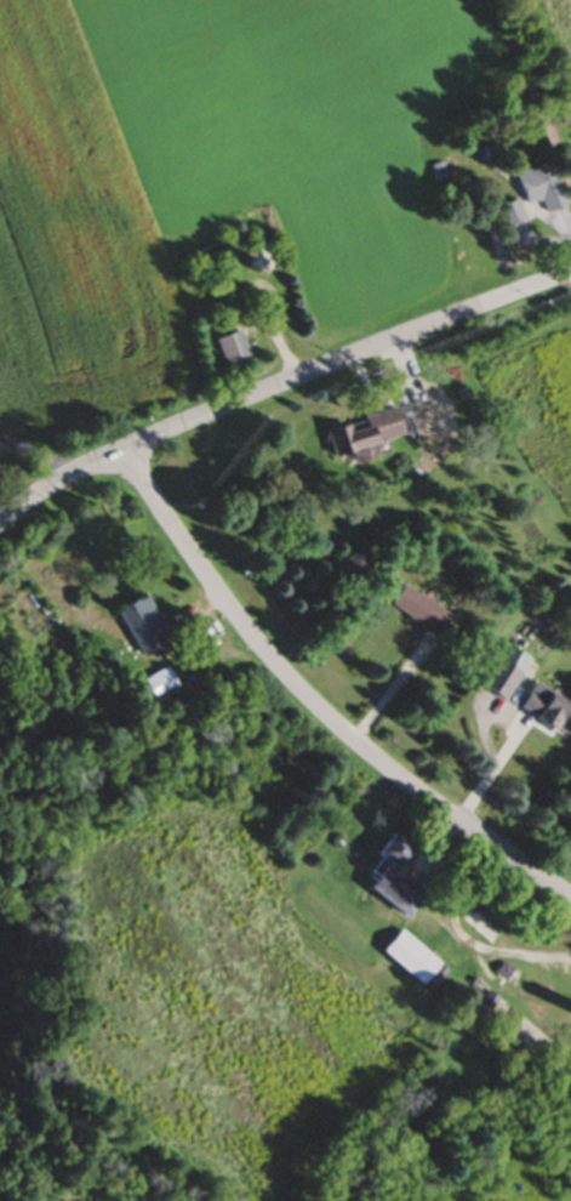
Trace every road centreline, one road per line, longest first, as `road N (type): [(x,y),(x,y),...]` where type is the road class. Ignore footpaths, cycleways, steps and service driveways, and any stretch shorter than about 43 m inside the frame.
road 1 (residential): [(125,451),(195,562),(280,671),(389,772),(570,899)]
road 2 (residential): [(0,526),(91,466),(570,275)]

